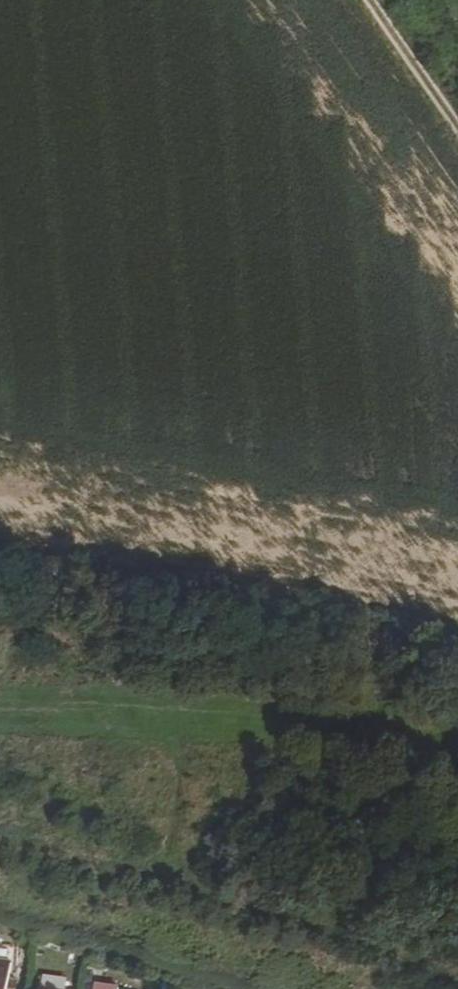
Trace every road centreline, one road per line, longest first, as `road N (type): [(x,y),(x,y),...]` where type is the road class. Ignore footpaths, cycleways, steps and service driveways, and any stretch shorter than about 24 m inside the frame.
road 1 (track): [(0,709),(457,715)]
road 2 (track): [(369,0),(457,125)]

